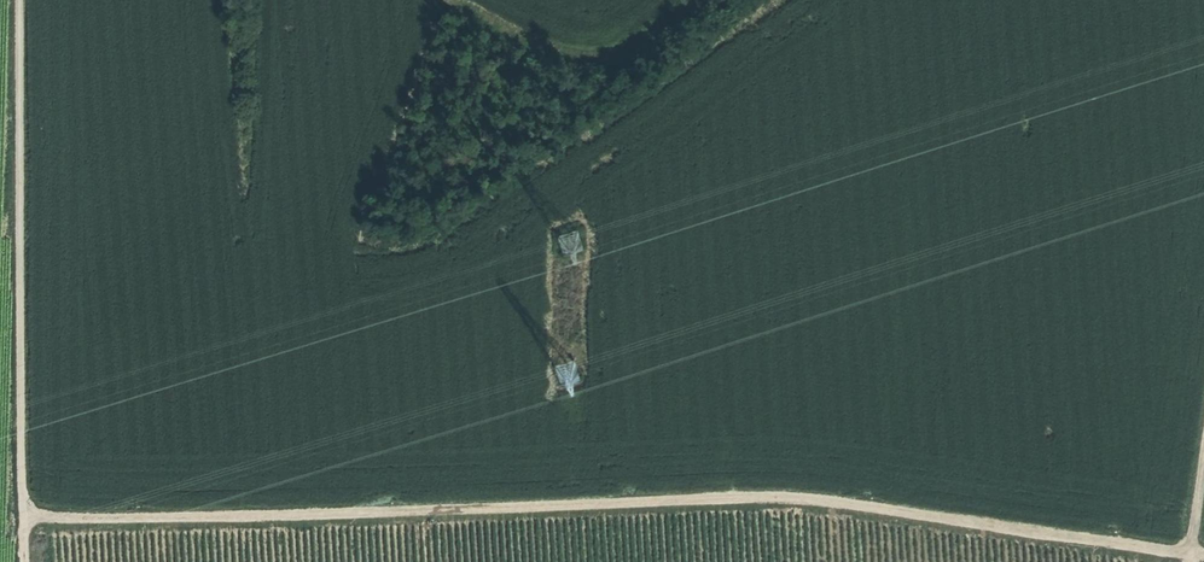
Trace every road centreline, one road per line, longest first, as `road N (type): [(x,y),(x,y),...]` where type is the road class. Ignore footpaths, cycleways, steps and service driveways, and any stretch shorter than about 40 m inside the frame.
road 1 (track): [(28,509),(788,487),(1203,553)]
road 2 (track): [(26,0),(31,561)]

